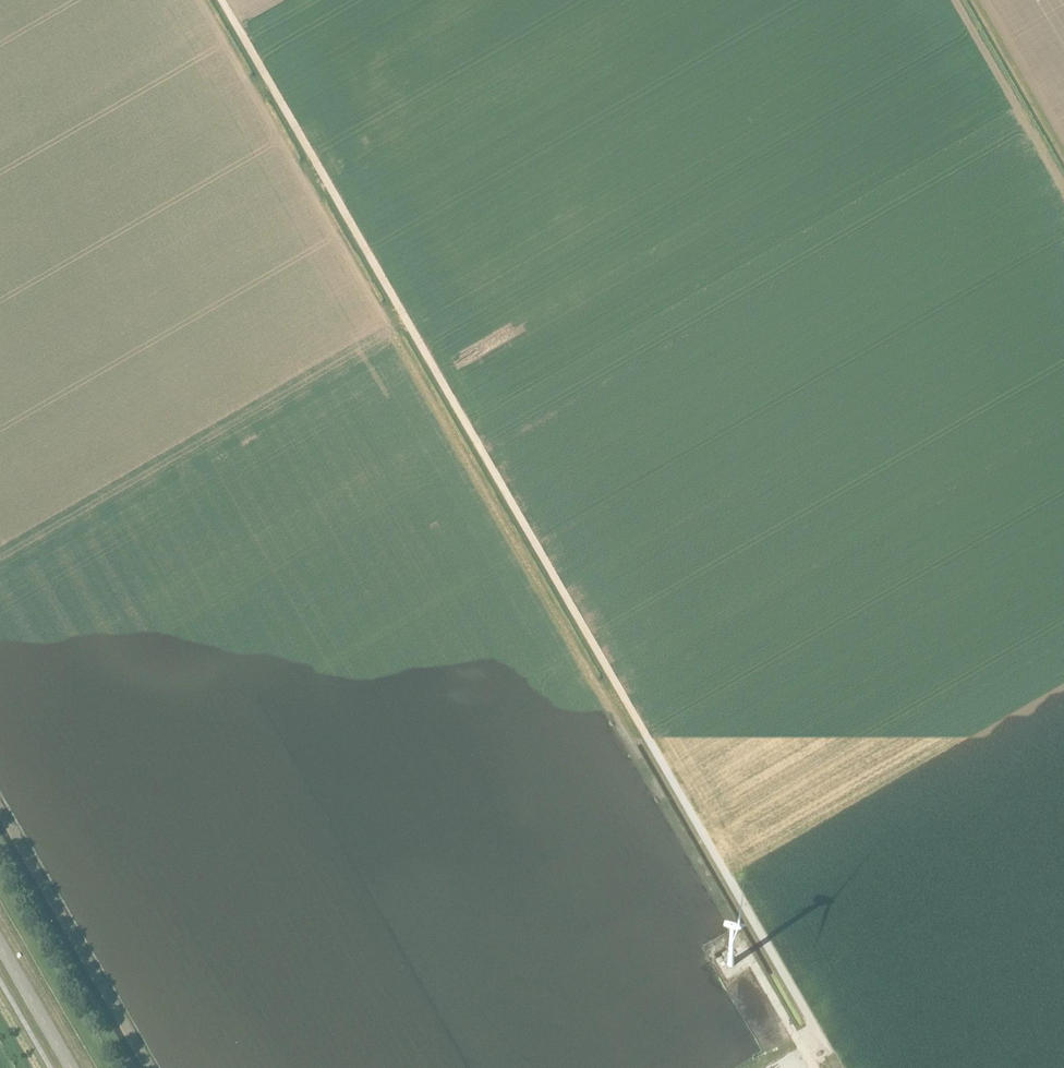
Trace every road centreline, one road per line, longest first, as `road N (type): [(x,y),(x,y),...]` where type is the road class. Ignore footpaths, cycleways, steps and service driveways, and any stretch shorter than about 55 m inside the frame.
road 1 (tertiary): [(0,959),(64,1067)]

